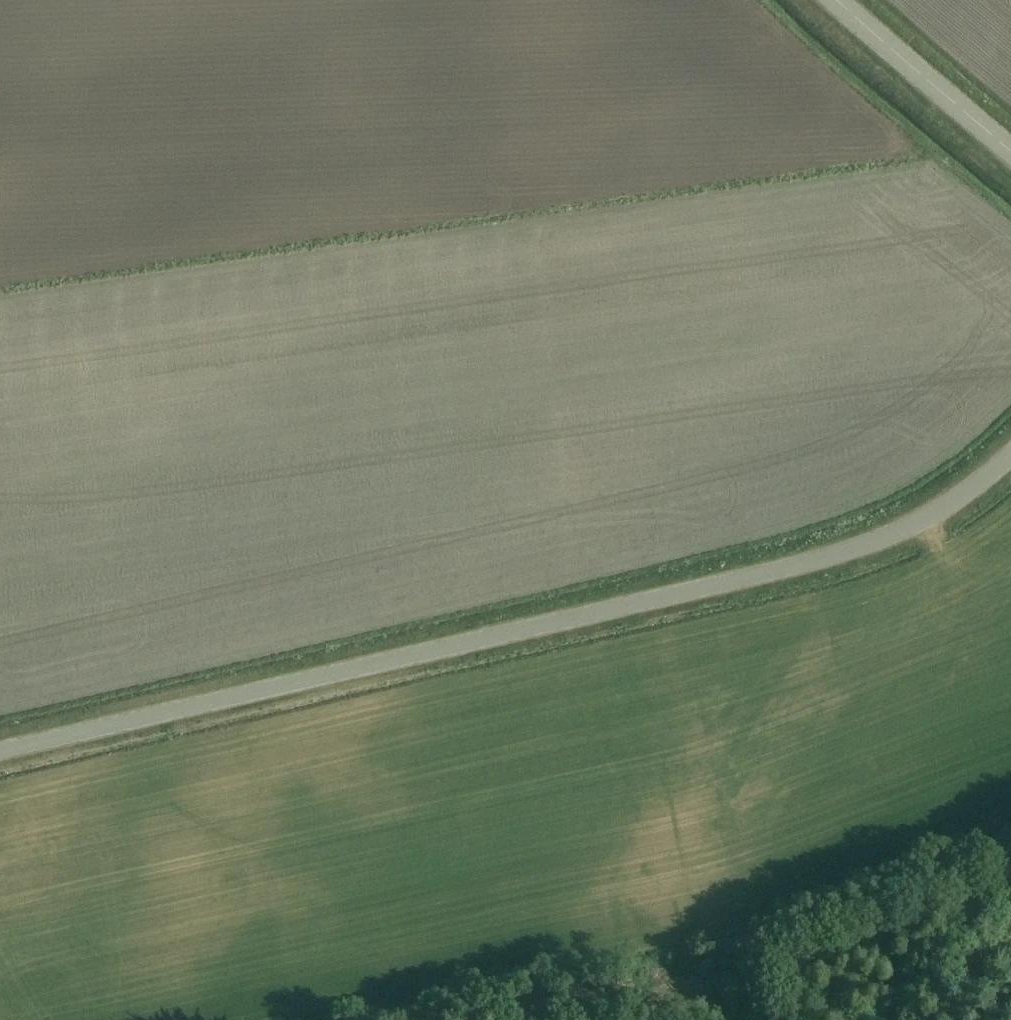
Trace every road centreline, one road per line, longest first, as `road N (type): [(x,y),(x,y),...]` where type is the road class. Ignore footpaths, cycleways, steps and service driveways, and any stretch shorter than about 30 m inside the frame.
road 1 (unclassified): [(0,753),(807,562),(944,506),(1010,456)]
road 2 (tertiary): [(1010,149),(840,0)]

